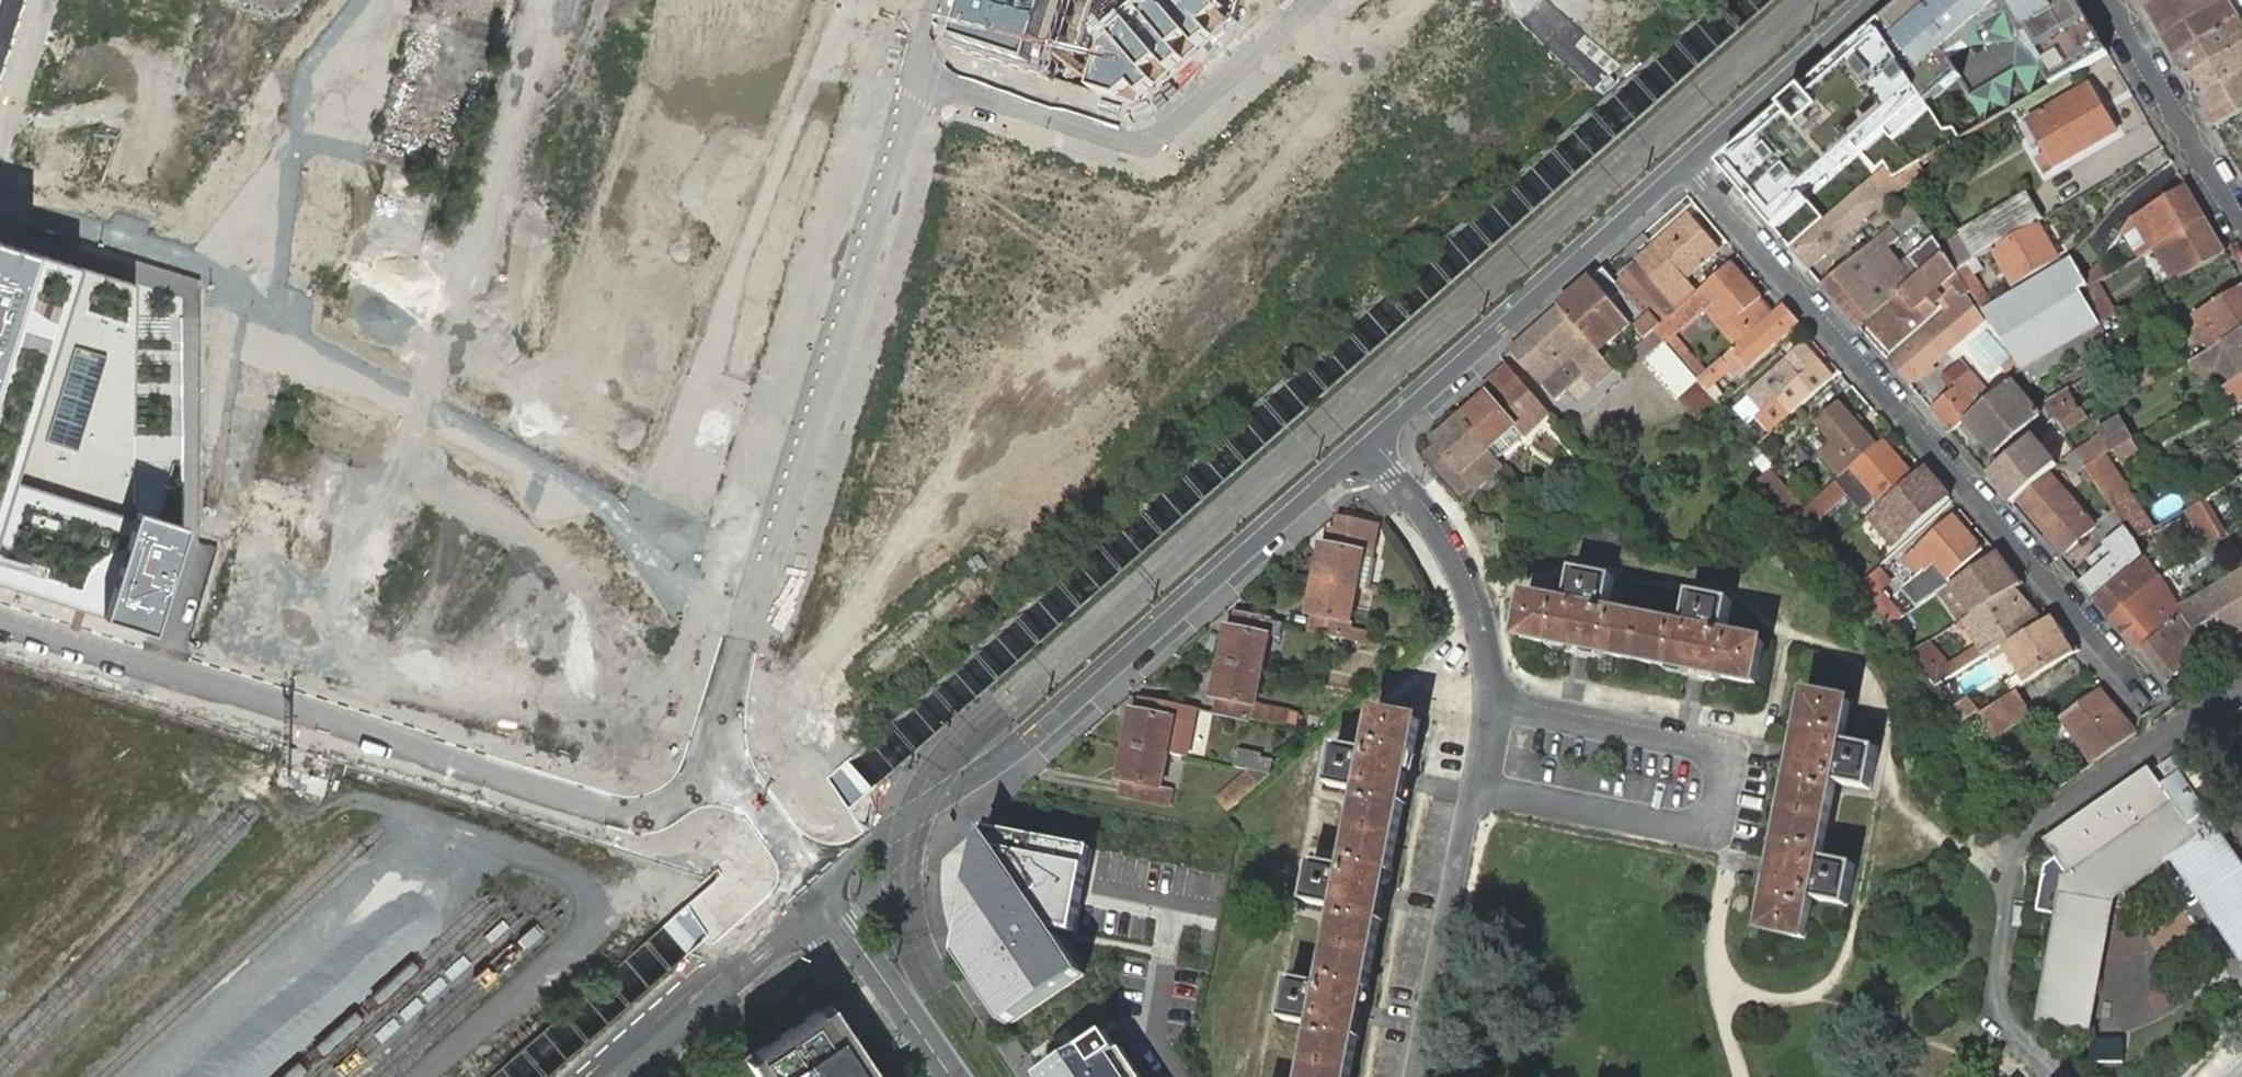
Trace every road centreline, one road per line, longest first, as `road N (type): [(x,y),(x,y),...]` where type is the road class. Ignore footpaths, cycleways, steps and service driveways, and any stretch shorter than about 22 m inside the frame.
road 1 (unknown): [(719,771),(719,722),(942,0)]
road 2 (residential): [(159,671),(629,814),(655,810),(719,771),(750,797),(820,890)]
road 3 (residential): [(2148,699),(1688,164)]
road 4 (residential): [(1366,447),(1029,743),(905,820),(820,890)]
road 5 (unknown): [(192,270),(763,578)]
road 6 (residential): [(1491,703),(1694,746),(1720,765),(1726,782),(1720,811),(1705,824),(1679,829),(1473,790)]
road 7 (unknown): [(914,84),(1134,147),(1167,139),(1319,0)]
road 8 (residential): [(1688,164),(1366,447)]
road 9 (residential): [(159,671),(187,566),(192,270)]
road 10 (residential): [(1473,790),(1416,1076)]
road 11 (residential): [(1366,447),(1462,582),(1480,630),(1491,703)]
road 12 (residential): [(820,890),(604,1076)]
road 13 (residential): [(2241,226),(2110,0)]
road 14 (residential): [(1876,0),(1688,164)]
road 15 (residential): [(820,890),(951,1076)]
road 16 (unknown): [(192,270),(0,208)]
road 17 (residential): [(0,622),(159,671)]

